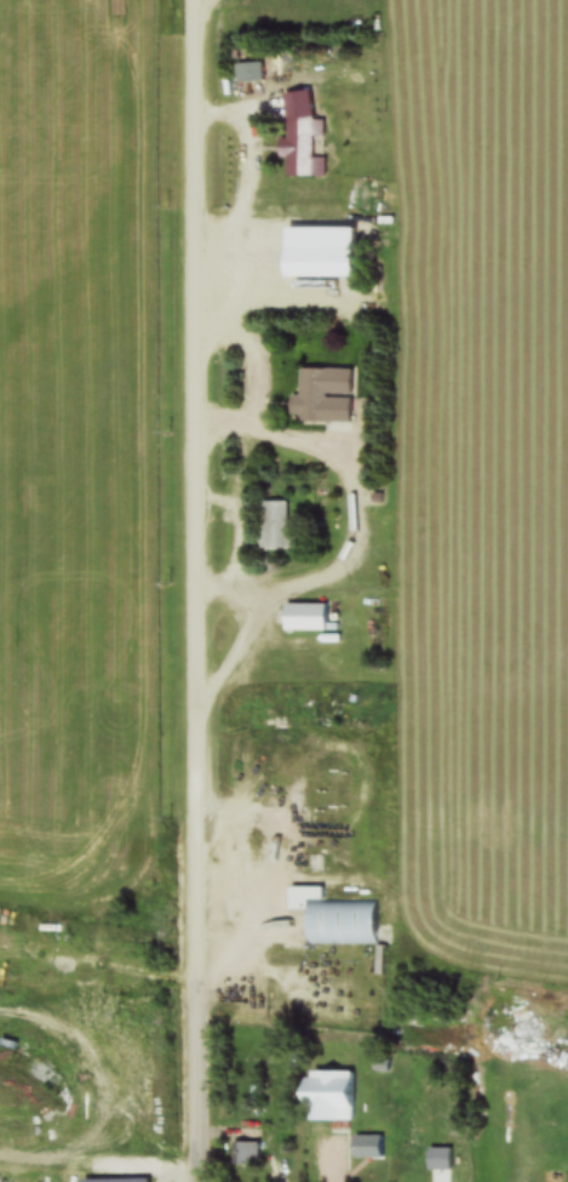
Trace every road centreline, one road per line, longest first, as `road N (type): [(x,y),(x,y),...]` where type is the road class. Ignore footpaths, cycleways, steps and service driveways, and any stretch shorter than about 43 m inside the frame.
road 1 (residential): [(201,1051),(203,0)]
road 2 (residential): [(201,1181),(201,1051)]

